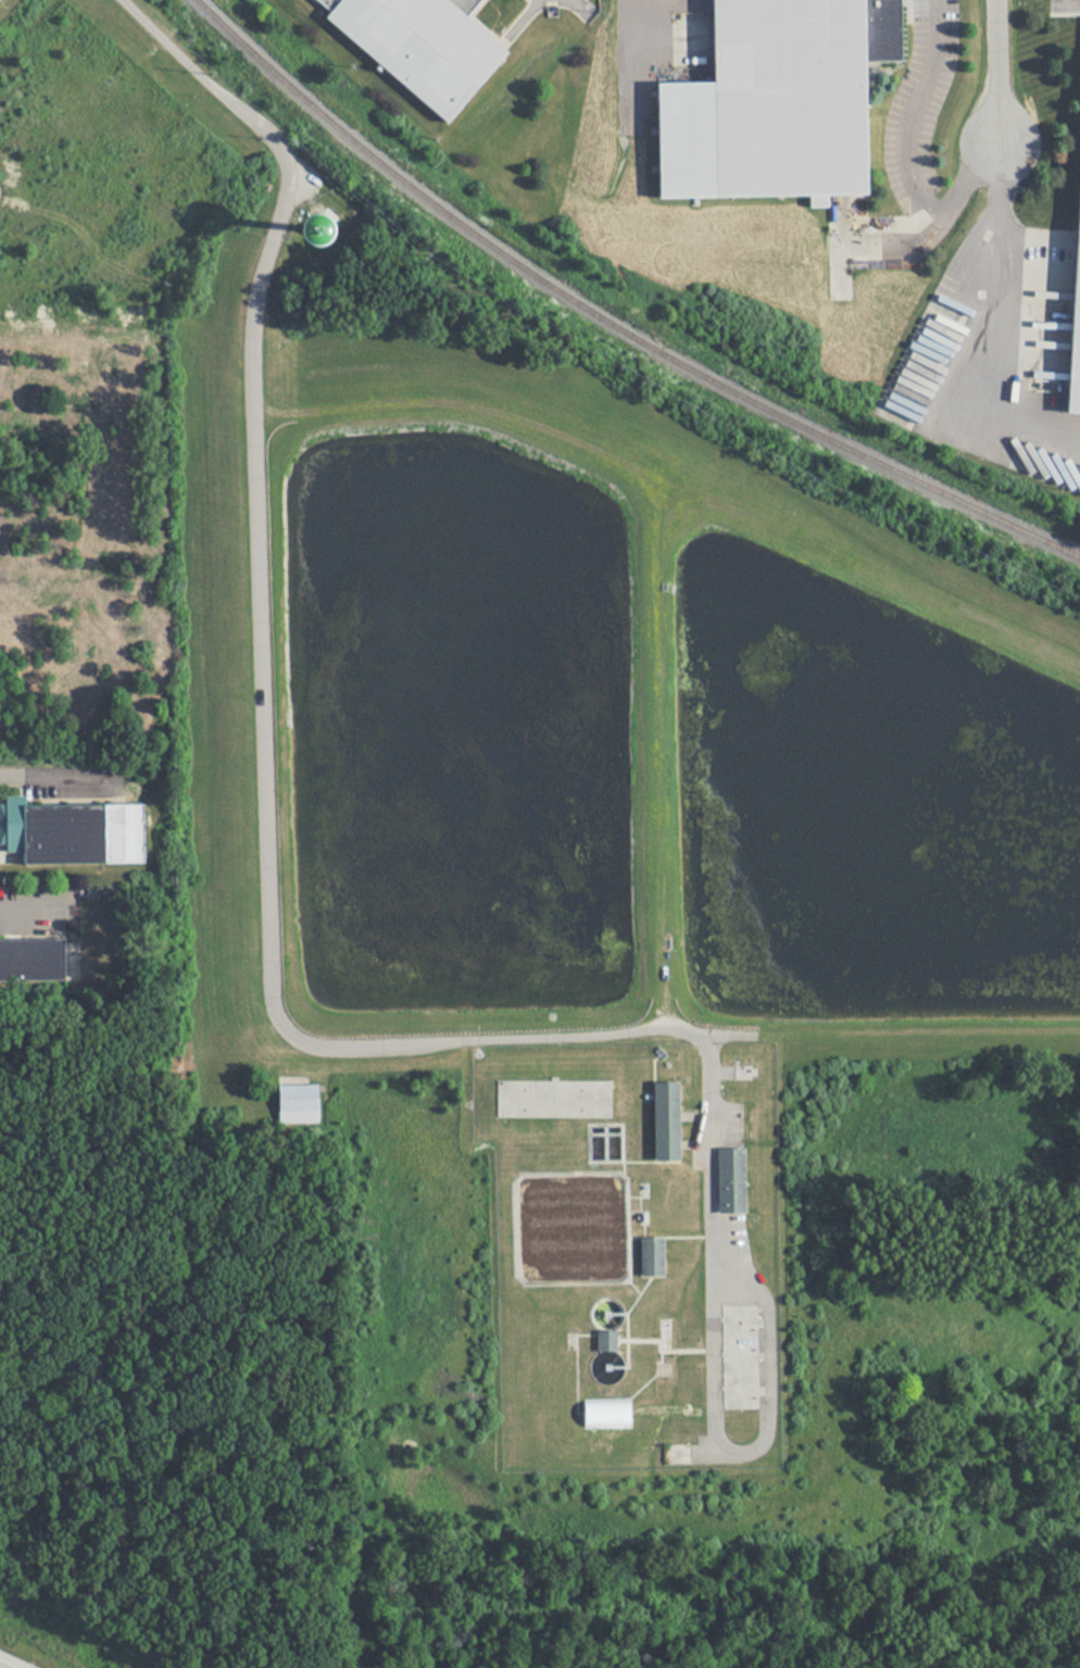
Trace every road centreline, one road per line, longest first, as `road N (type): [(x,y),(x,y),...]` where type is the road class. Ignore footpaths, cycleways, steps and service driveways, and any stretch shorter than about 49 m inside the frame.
road 1 (residential): [(996,0),(1000,143)]

